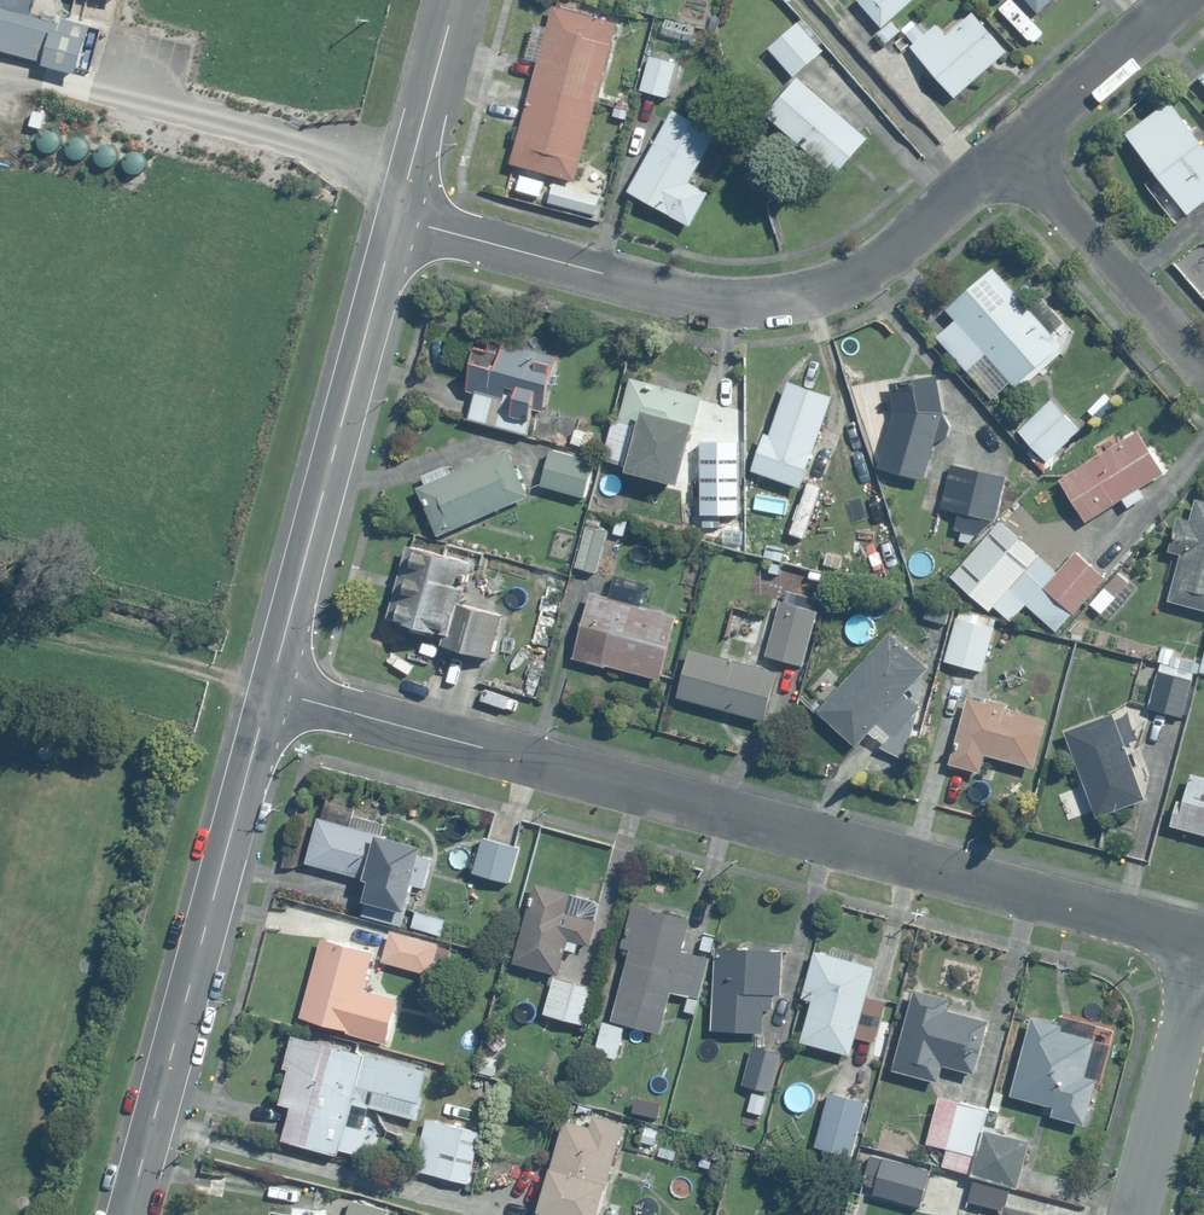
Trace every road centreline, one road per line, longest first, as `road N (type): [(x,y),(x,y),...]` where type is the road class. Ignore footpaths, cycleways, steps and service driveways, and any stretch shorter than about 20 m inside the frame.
road 1 (residential): [(269,690),(1203,943)]
road 2 (residential): [(396,221),(691,299),(737,300),(857,270),(994,147)]
road 3 (residential): [(127,1214),(269,690)]
road 4 (residential): [(269,690),(396,221)]
road 5 (residential): [(994,147),(1203,388)]
road 6 (residential): [(0,615),(269,690)]
road 7 (residential): [(1133,1214),(1203,948)]
road 8 (residential): [(396,221),(455,0)]
road 9 (residential): [(994,147),(1169,0)]

